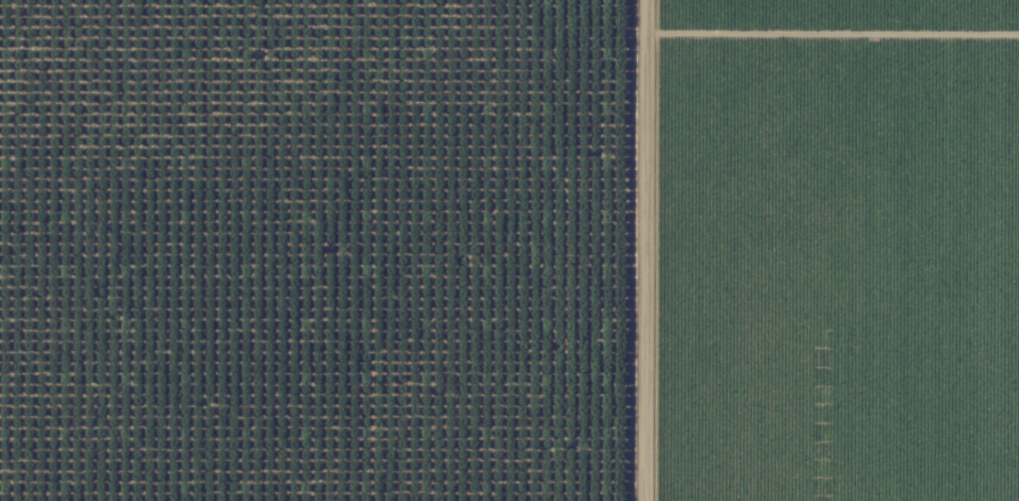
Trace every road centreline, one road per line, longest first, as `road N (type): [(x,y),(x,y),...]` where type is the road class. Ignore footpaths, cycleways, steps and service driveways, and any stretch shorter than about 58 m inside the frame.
road 1 (residential): [(655,500),(657,0)]

